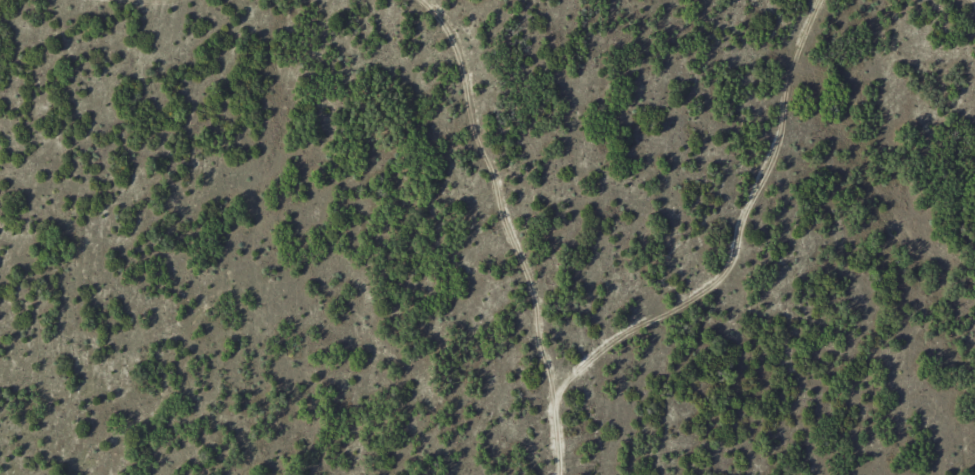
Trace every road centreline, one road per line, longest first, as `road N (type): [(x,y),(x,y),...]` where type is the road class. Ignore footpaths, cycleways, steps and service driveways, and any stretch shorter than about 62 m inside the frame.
road 1 (residential): [(867,0),(845,24),(726,288),(548,378)]
road 2 (residential): [(545,474),(548,378),(528,358),(504,159),(489,149),(445,0)]

